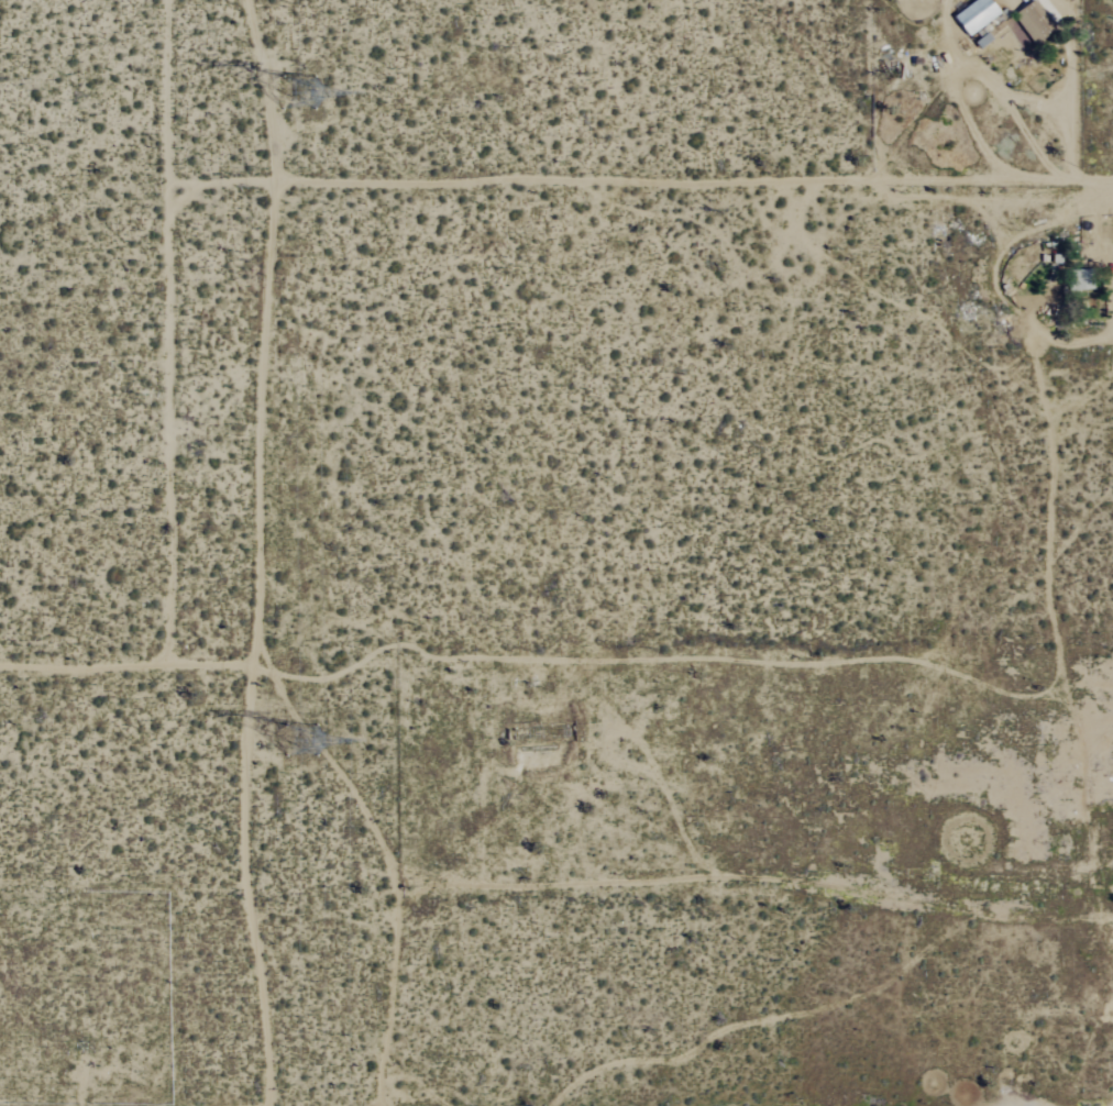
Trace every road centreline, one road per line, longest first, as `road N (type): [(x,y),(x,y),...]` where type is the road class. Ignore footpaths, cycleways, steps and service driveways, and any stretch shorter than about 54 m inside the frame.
road 1 (residential): [(3,175),(1112,181)]
road 2 (residential): [(7,682),(0,5)]

